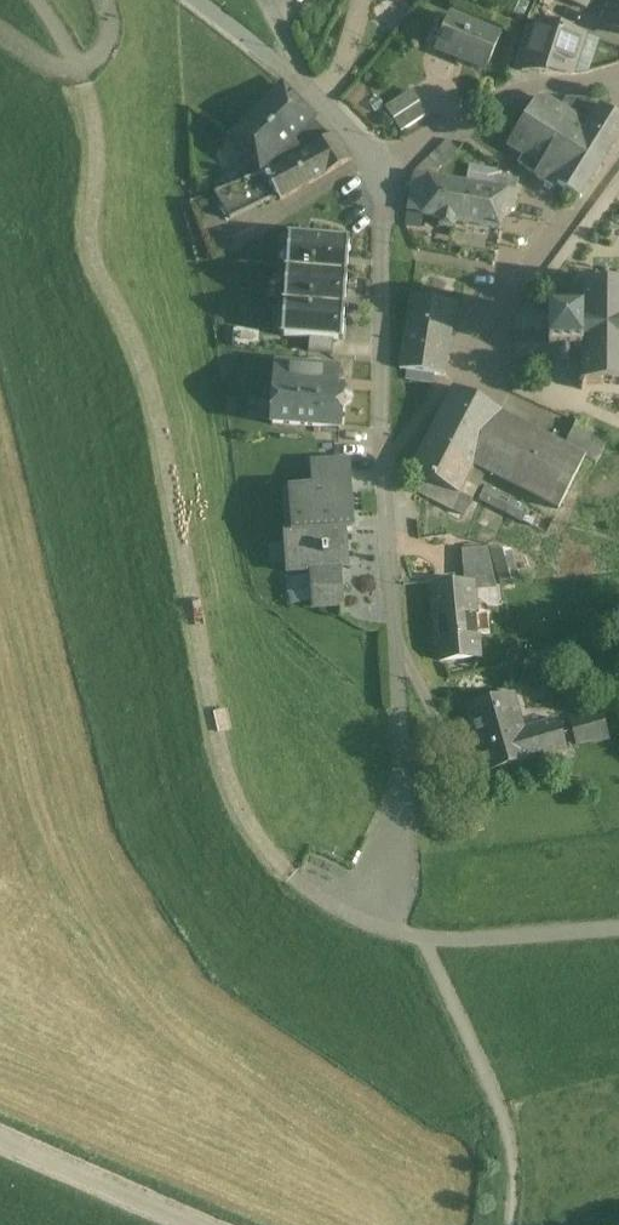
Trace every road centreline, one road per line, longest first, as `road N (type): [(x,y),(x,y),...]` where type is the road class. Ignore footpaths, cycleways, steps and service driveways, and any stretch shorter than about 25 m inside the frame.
road 1 (unclassified): [(380,456),(405,776),(387,930)]
road 2 (unclassified): [(282,64),(335,109),(387,178),(380,456)]
road 3 (residential): [(618,154),(498,318),(380,456)]
road 4 (track): [(423,940),(512,1148),(509,1224)]

